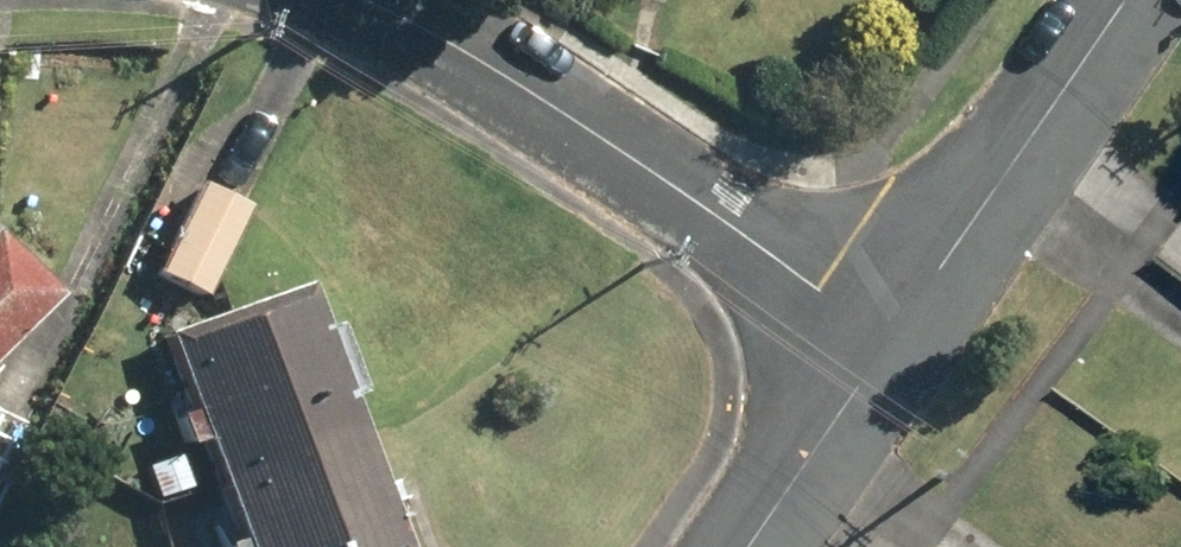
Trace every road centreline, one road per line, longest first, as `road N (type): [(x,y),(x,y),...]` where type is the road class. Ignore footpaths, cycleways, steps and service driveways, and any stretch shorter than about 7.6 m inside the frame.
road 1 (residential): [(895,344),(658,167),(387,0)]
road 2 (residential): [(1129,0),(895,344)]
road 3 (residential): [(895,344),(751,546)]

